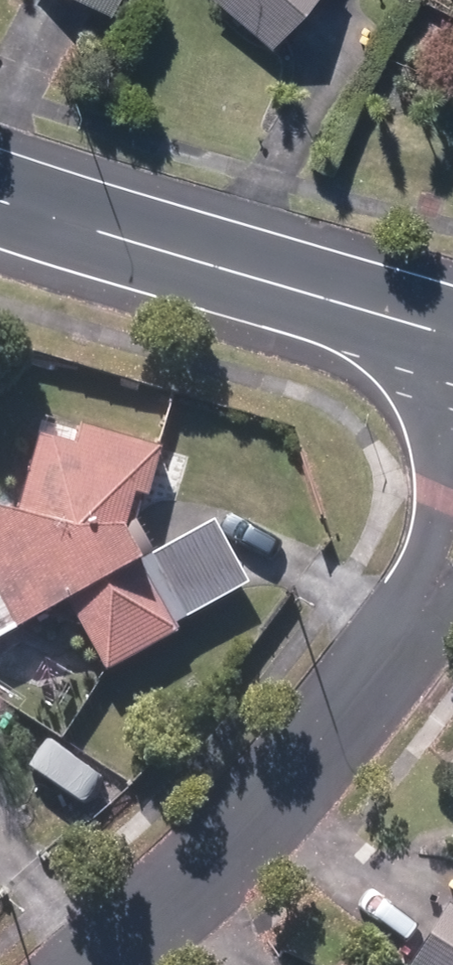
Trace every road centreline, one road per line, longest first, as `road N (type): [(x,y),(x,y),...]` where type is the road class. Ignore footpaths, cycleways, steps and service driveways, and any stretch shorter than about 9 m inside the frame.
road 1 (tertiary): [(0,200),(452,338)]
road 2 (residential): [(115,964),(264,830),(411,620)]
road 3 (residential): [(411,620),(452,376)]

